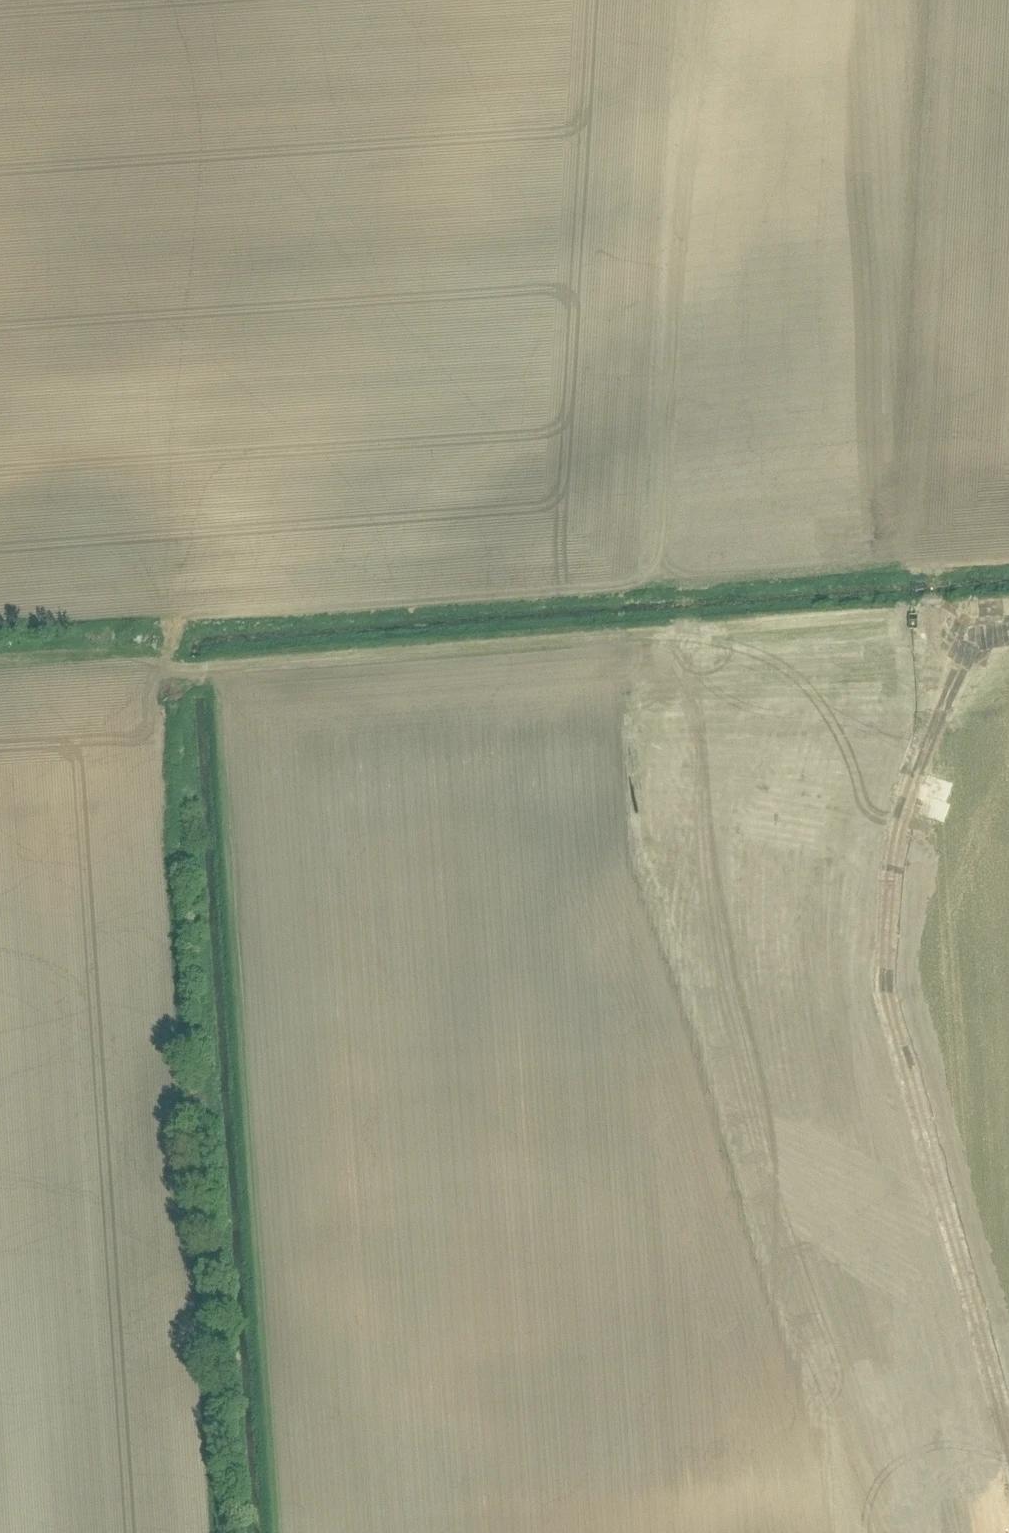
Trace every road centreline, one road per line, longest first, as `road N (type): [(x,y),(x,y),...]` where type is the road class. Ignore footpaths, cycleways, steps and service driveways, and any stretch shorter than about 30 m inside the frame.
road 1 (track): [(0,659),(131,650),(210,674),(1008,611)]

